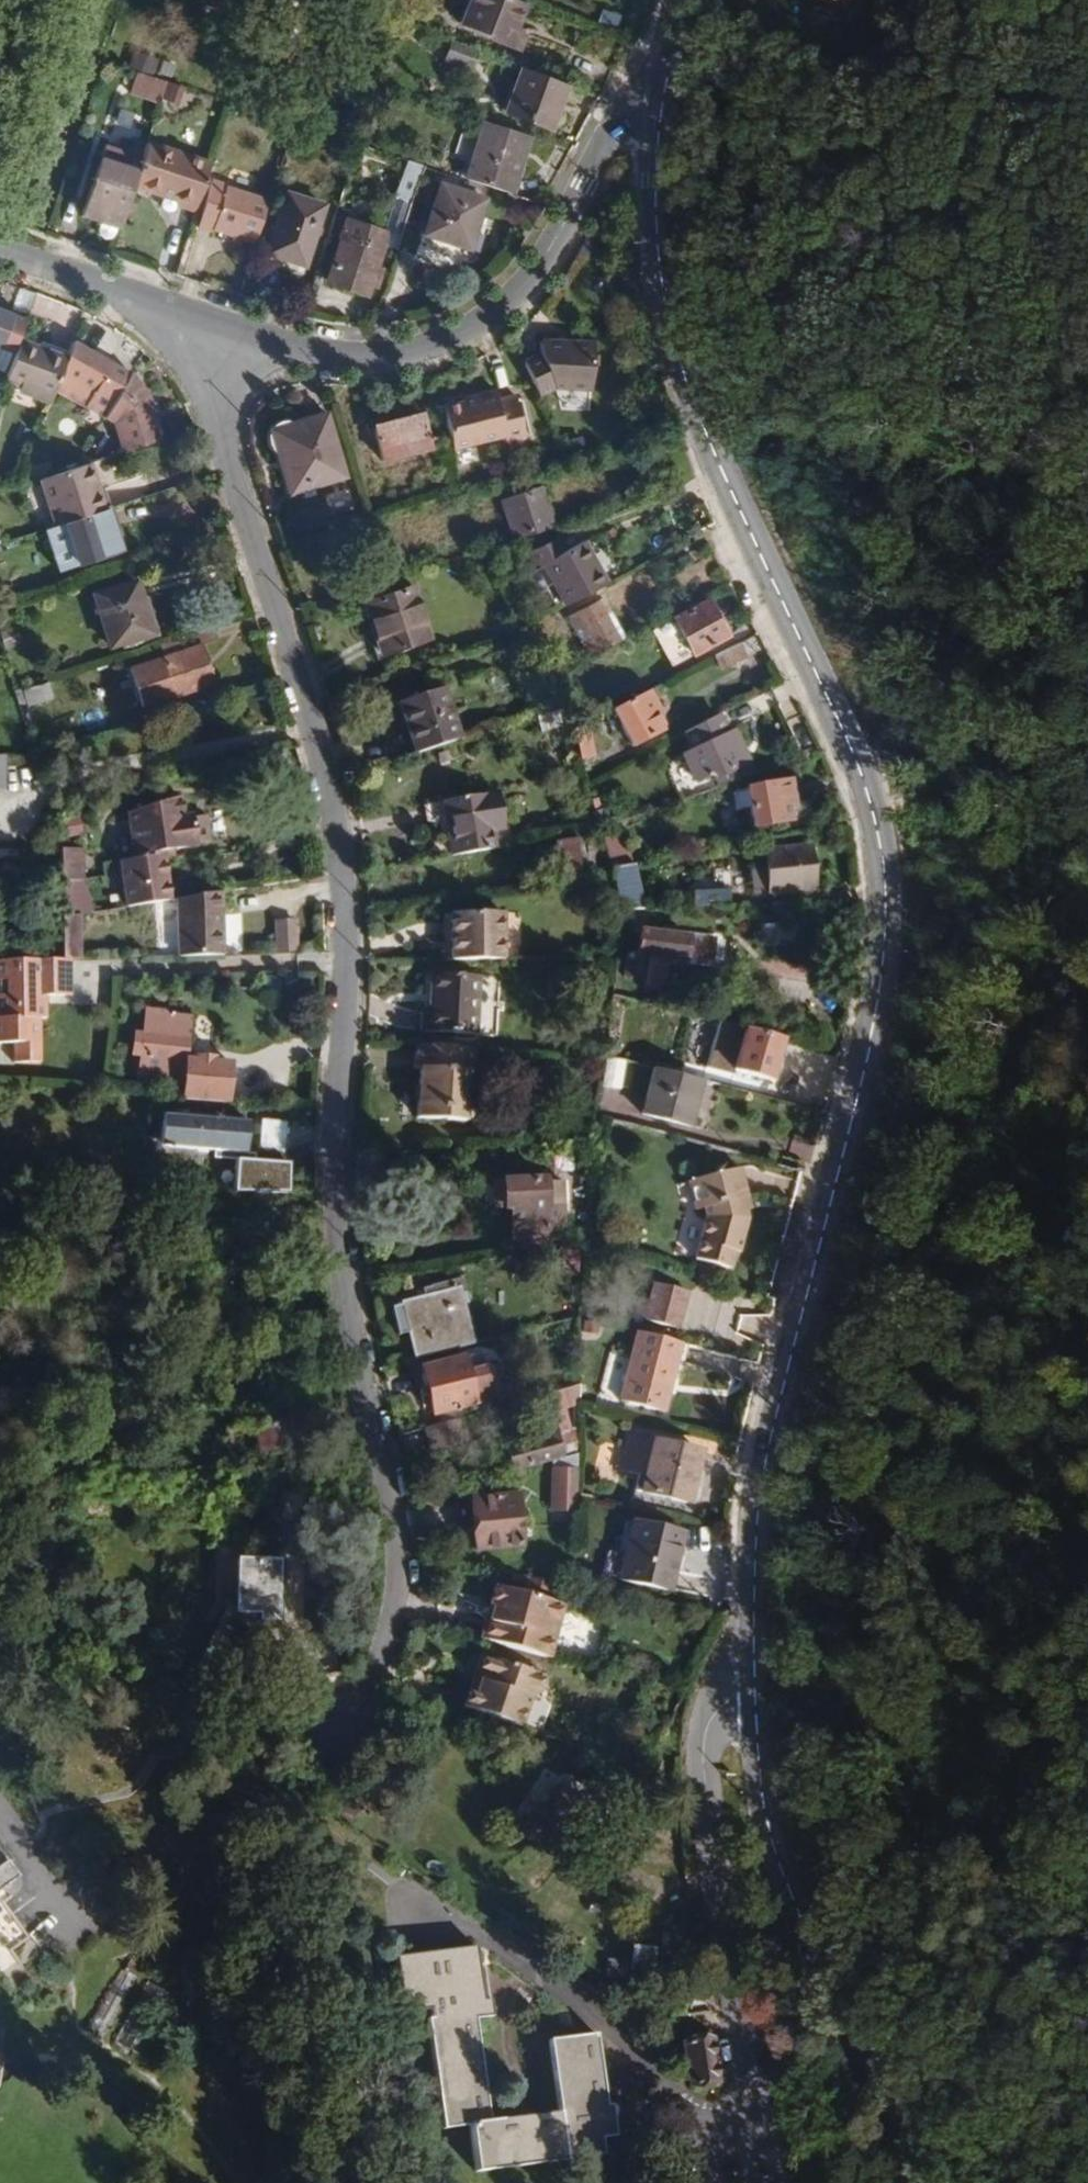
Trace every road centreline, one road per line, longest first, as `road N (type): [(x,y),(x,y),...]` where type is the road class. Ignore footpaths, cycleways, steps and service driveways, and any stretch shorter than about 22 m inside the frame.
road 1 (secondary): [(671,47),(644,152),(652,264),(678,372),(867,801),(880,900),(867,1030),(755,1487),(747,1607),(762,1821),(785,1900),(917,2182)]
road 2 (residential): [(227,333),(209,399),(330,815),(340,1005),(331,1253),(385,1503),(388,1583),(336,1738)]
road 3 (residential): [(227,333),(297,356),(369,359),(424,347),(487,320),(519,293),(554,242),(671,47)]
road 4 (residential): [(0,249),(227,333)]

